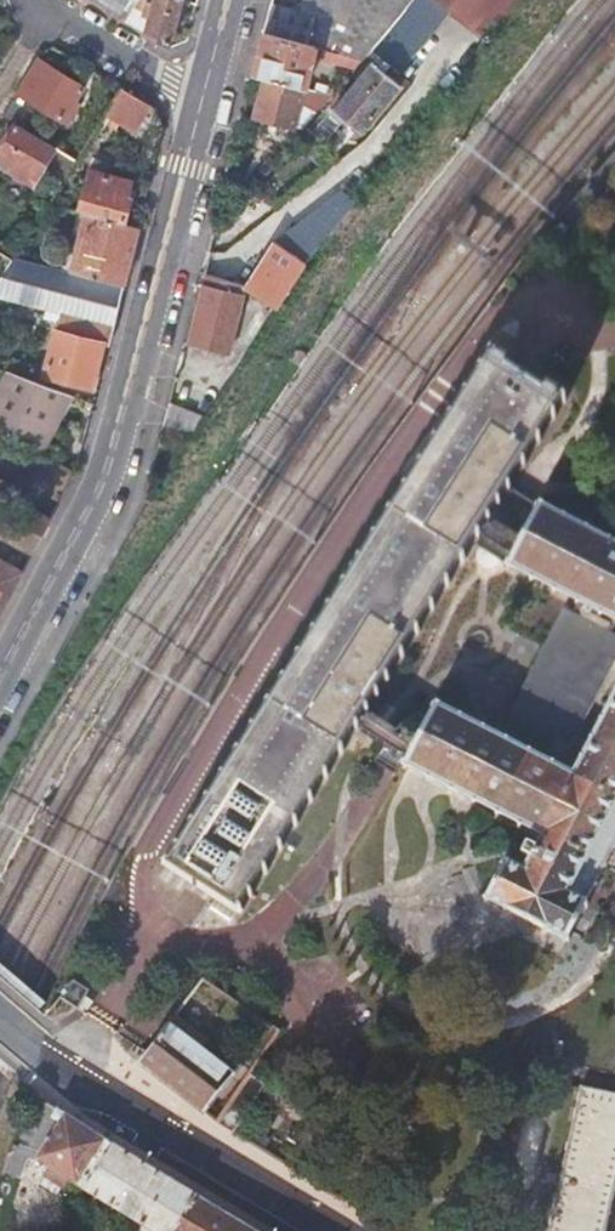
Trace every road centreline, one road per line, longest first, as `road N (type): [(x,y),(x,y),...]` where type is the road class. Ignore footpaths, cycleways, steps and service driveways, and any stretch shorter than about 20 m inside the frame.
road 1 (residential): [(202,98),(102,482),(0,676)]
road 2 (residential): [(0,1016),(83,1081),(333,1230)]
road 3 (residential): [(35,0),(202,98)]

